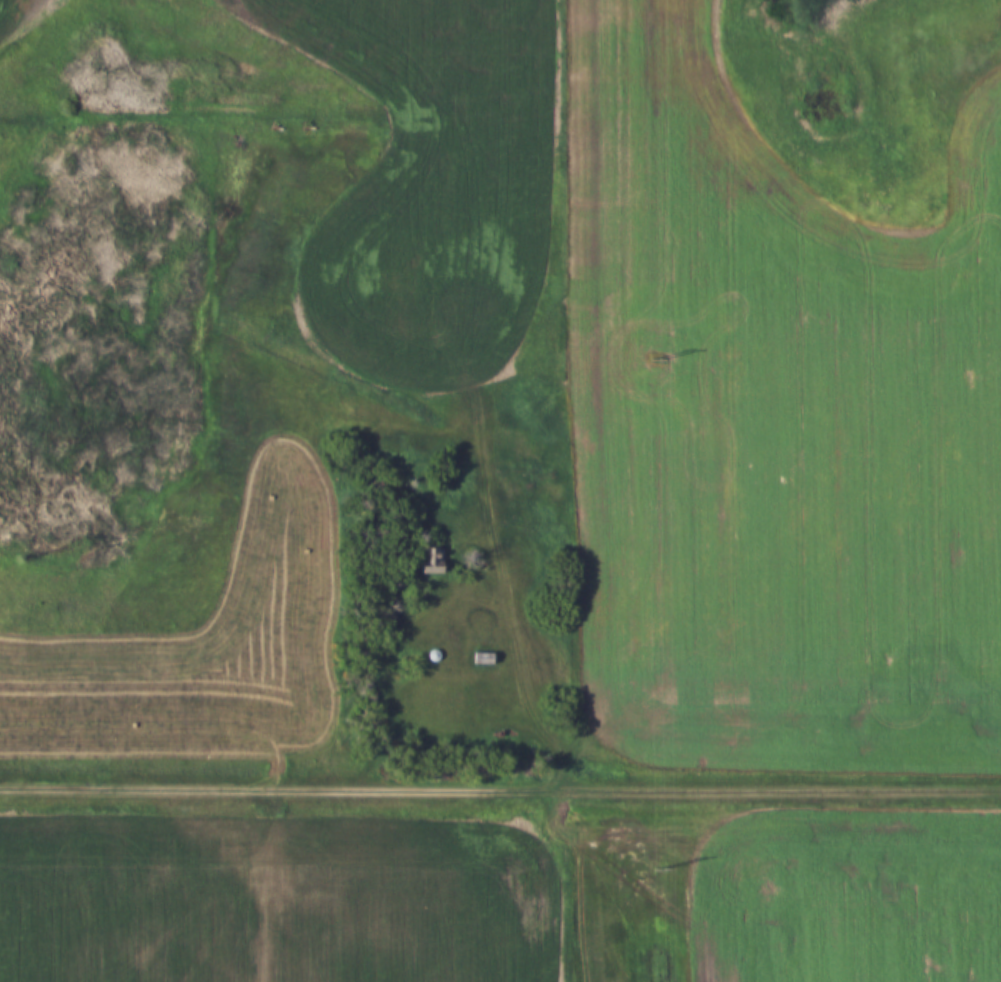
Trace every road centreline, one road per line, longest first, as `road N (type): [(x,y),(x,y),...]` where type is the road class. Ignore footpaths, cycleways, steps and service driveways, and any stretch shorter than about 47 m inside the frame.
road 1 (track): [(1000,785),(0,783)]
road 2 (track): [(496,560),(554,734),(555,784)]

